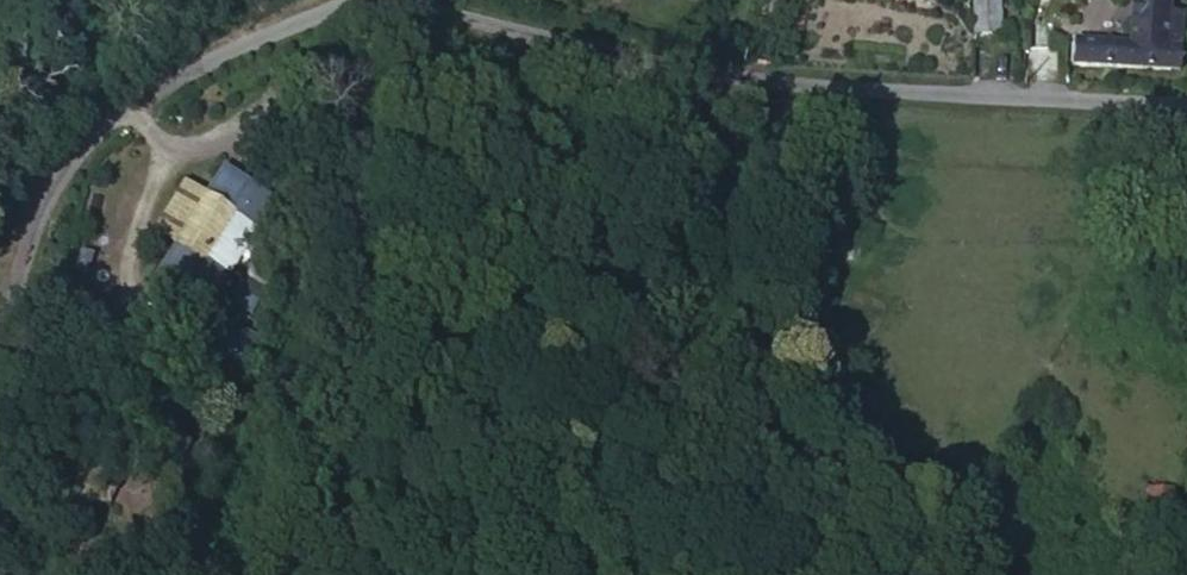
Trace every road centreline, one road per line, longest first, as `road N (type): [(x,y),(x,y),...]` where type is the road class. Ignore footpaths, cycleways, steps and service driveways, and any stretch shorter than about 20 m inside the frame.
road 1 (unclassified): [(0,317),(48,191),(127,120),(197,73),(338,3),(795,80),(1186,103)]

